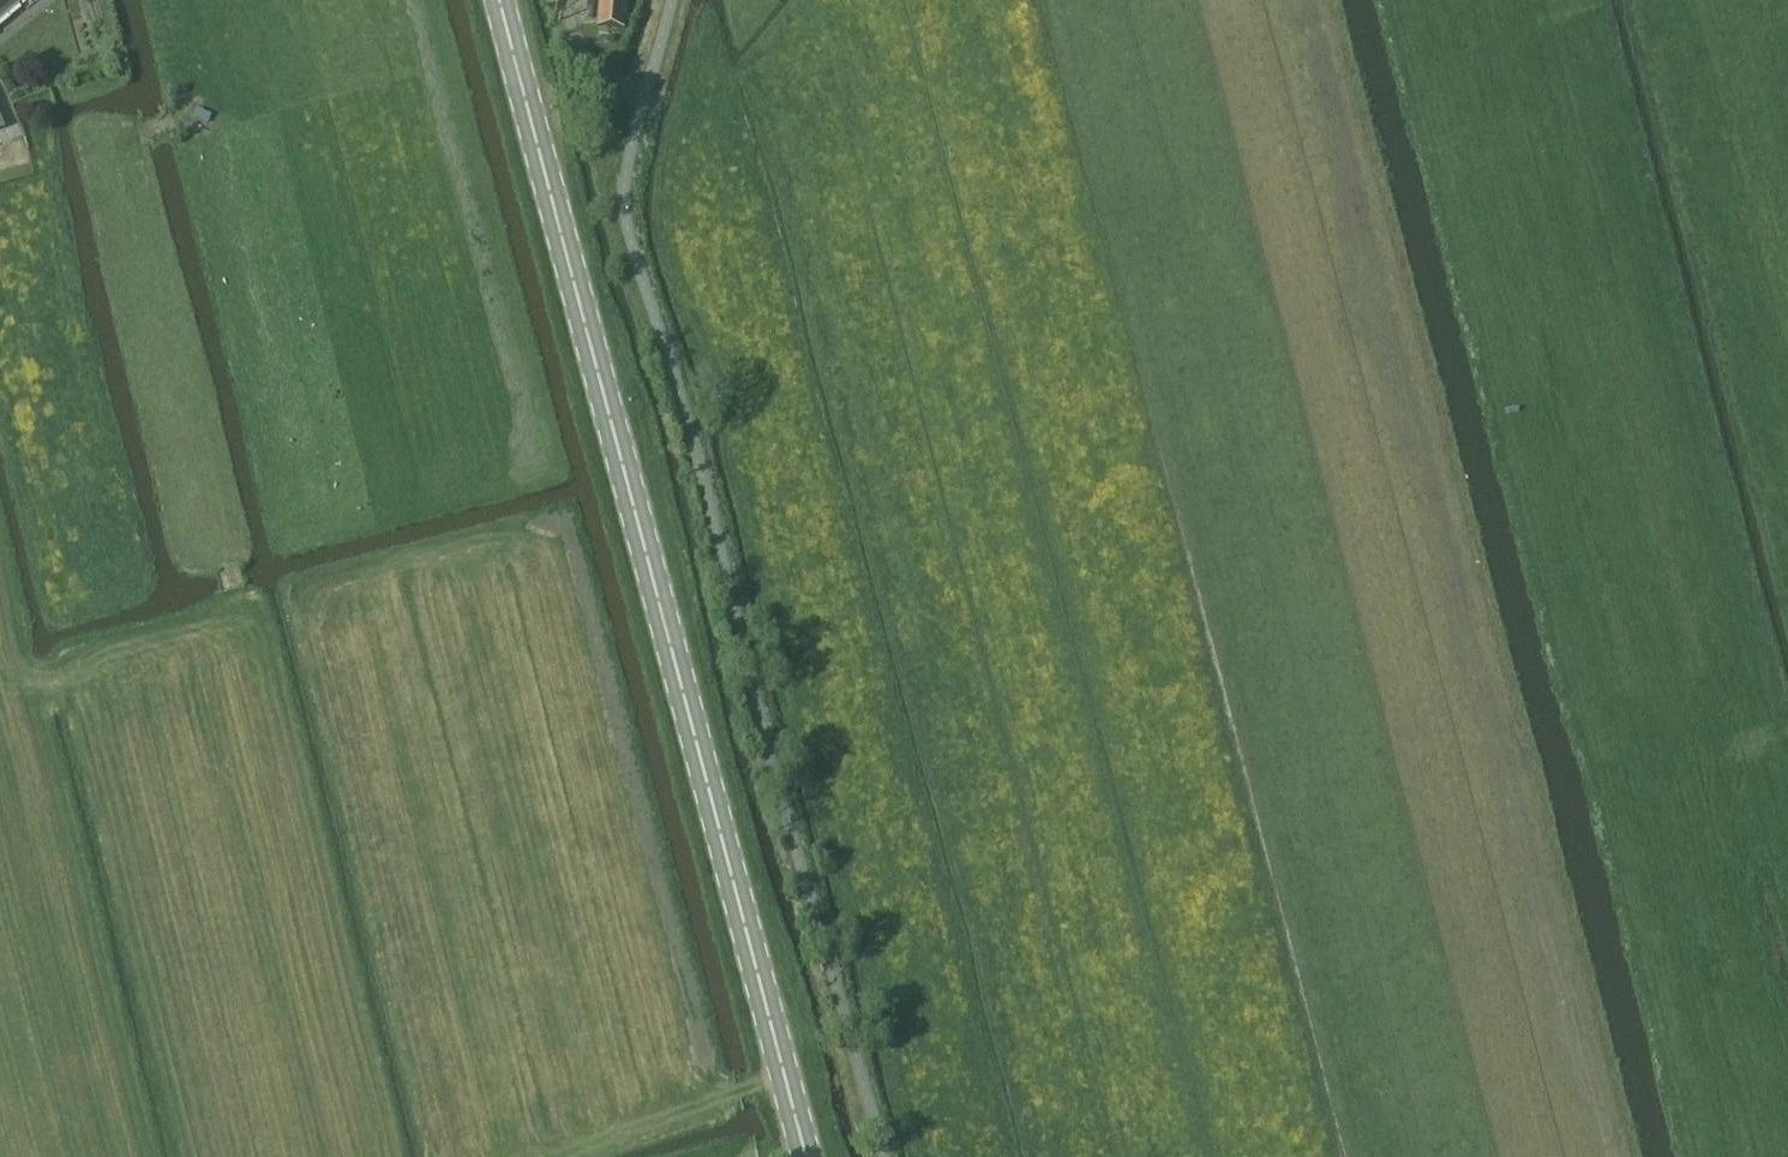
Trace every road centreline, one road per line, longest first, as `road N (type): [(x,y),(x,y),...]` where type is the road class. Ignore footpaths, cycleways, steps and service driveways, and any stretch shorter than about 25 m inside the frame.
road 1 (tertiary): [(806,1156),(500,0)]

